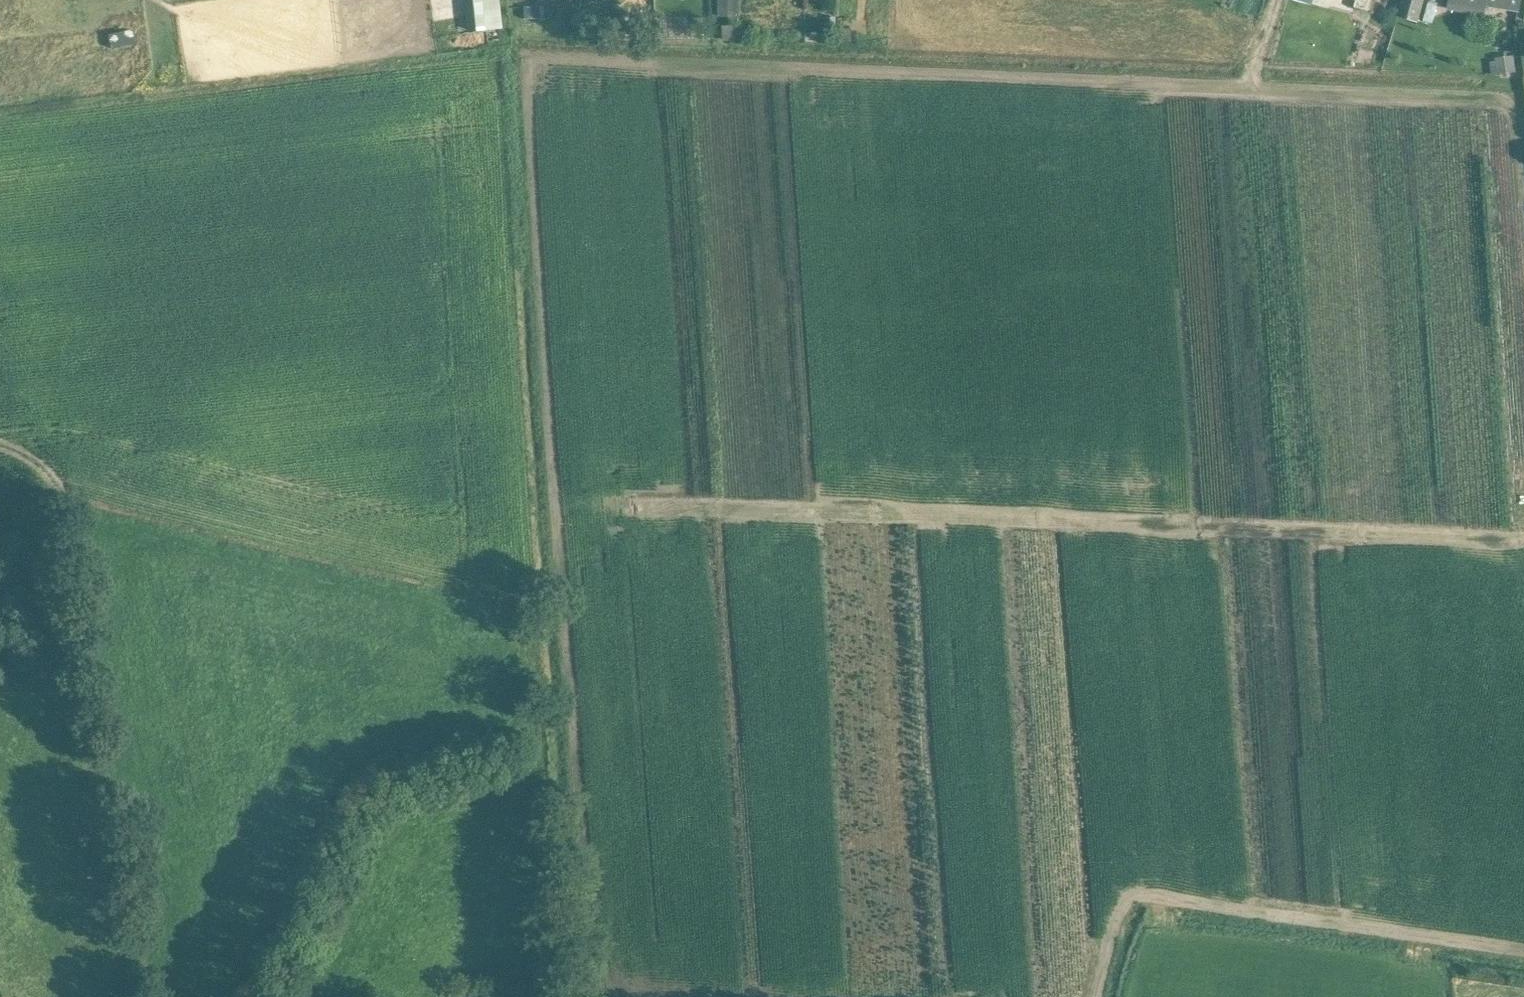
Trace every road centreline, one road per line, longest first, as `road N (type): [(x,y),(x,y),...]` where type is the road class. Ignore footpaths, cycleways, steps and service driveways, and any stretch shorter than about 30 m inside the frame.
road 1 (track): [(1523,541),(555,499)]

